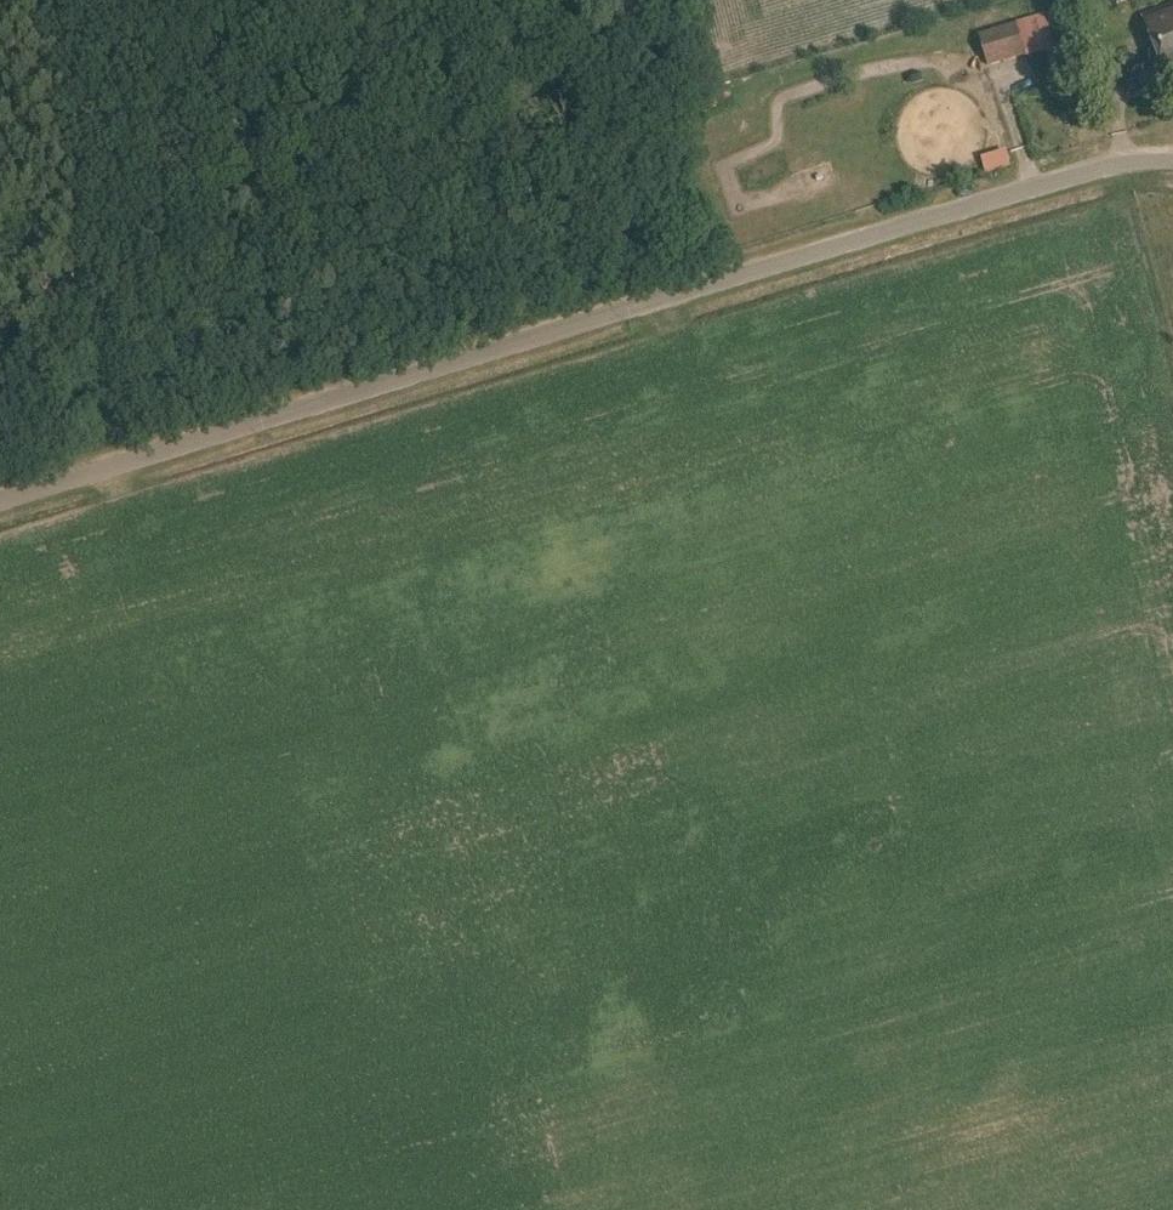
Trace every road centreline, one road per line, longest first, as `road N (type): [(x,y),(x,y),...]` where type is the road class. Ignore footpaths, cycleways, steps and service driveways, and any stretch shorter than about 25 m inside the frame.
road 1 (unclassified): [(0,500),(1129,160),(1172,162)]

